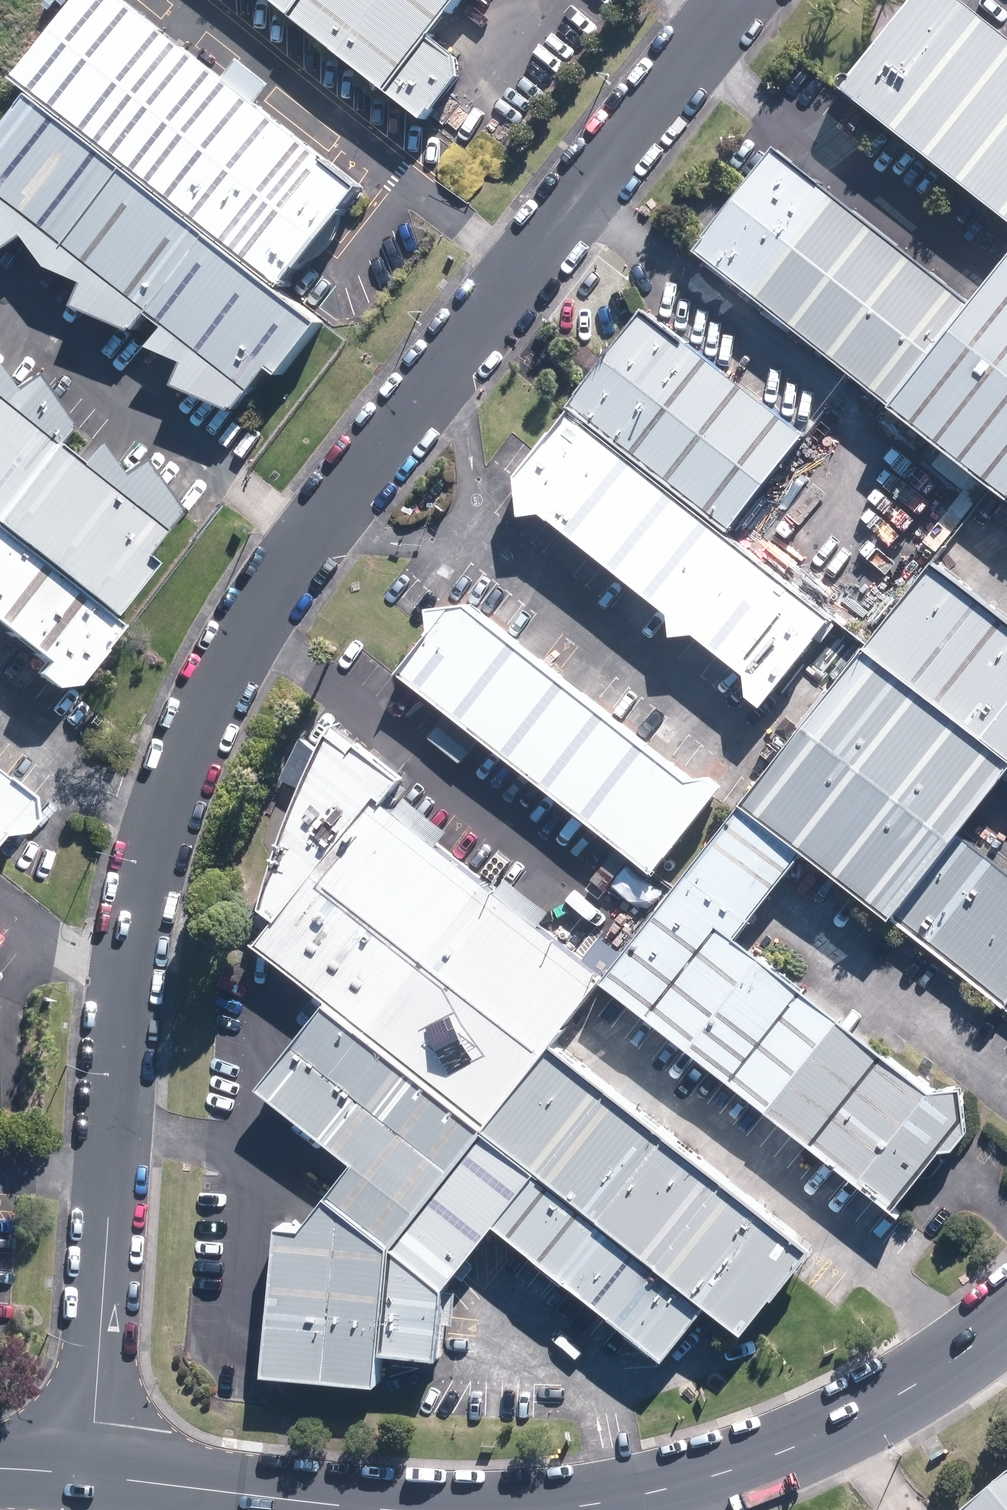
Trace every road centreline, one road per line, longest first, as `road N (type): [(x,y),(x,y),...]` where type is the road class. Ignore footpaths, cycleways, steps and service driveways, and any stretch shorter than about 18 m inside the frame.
road 1 (residential): [(90,1475),(123,987),(157,840),(205,705),(310,539),(739,0)]
road 2 (secondary): [(1006,1319),(856,1414),(770,1455),(595,1502),(482,1509),(90,1475)]

